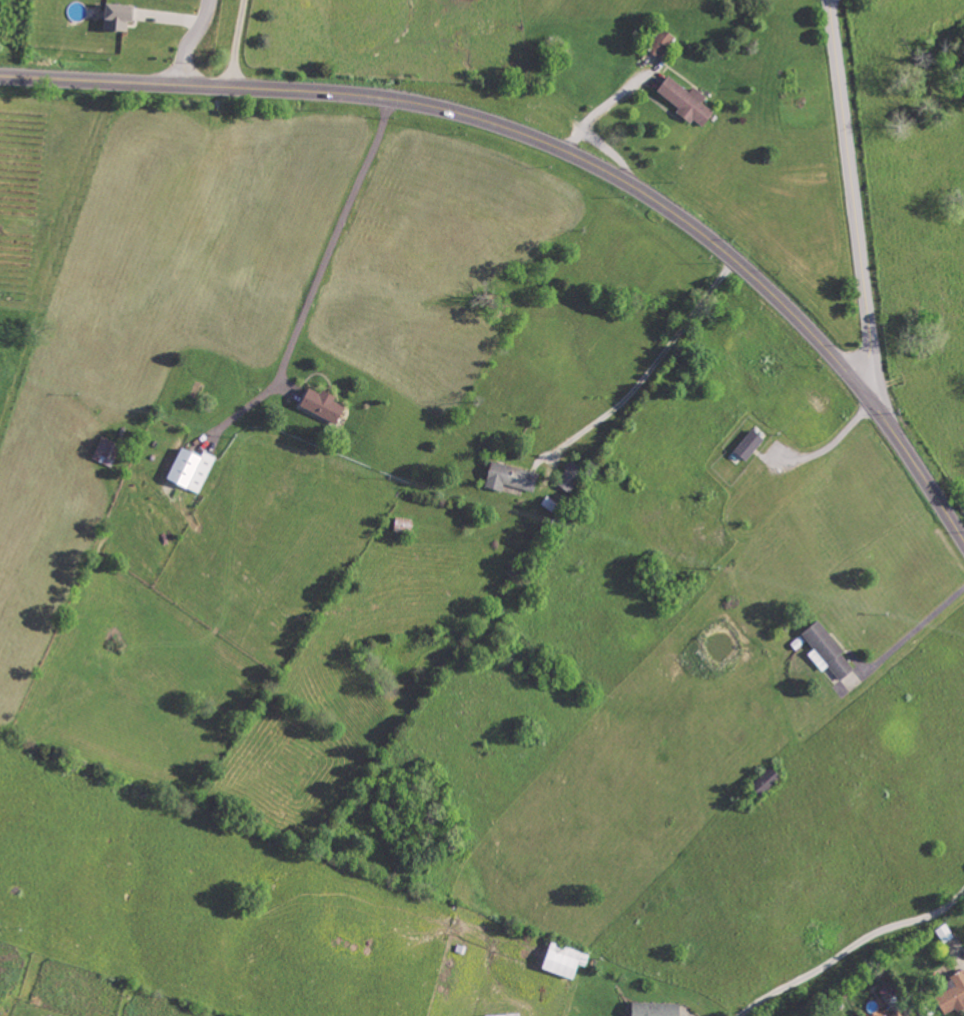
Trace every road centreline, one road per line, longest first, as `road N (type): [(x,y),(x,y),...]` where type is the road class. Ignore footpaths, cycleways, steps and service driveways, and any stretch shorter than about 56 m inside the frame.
road 1 (primary): [(963,541),(880,413),(792,313),(687,222),(564,150),(460,114),(349,94),(0,76)]
road 2 (tertiary): [(880,413),(830,0)]
road 3 (residential): [(743,1015),(862,940),(963,891)]

